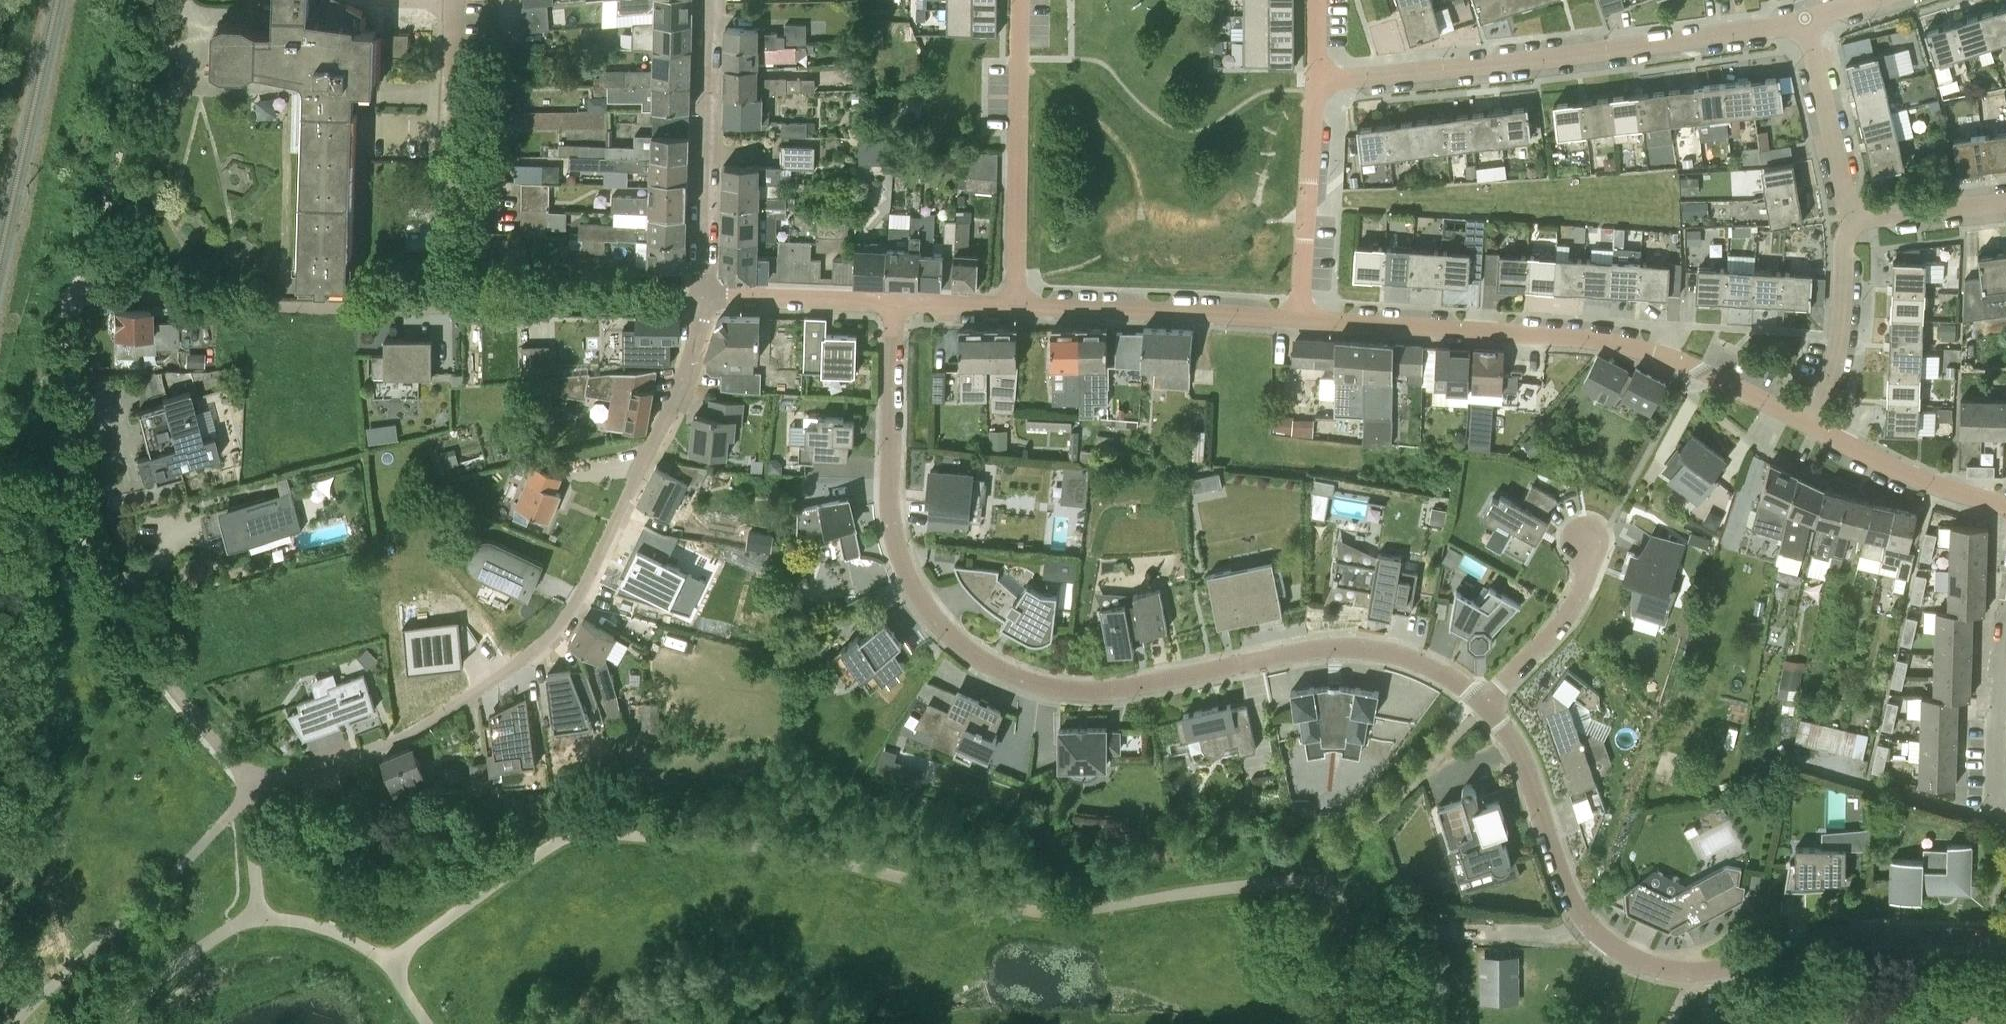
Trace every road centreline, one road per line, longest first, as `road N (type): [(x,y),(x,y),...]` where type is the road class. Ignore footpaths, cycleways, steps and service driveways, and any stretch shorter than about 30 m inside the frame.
road 1 (residential): [(704,300),(682,382),(584,587),(548,638),(406,736),(254,783),(166,677),(111,591),(82,495),(73,302),(85,288),(245,305),(442,307)]
road 2 (residential): [(1484,701),(1421,660),(1370,648),(1318,649),(1101,690),(1040,685),(976,655),(941,626),(896,542),(896,302)]
road 3 (residential): [(2005,938),(1822,939),(1694,972),(1627,954),(1574,905),(1527,769),(1484,701)]
road 4 (residential): [(1809,425),(1633,345),(1298,318)]
road 5 (residential): [(1319,78),(1531,60),(1805,20)]
road 6 (residential): [(453,0),(442,307)]
road 7 (residential): [(1017,306),(1020,0)]
road 8 (residential): [(704,300),(710,0)]
road 9 (residential): [(1298,318),(1017,306)]
road 10 (residential): [(442,307),(704,300)]
road 11 (residential): [(1298,318),(1319,78)]
road 12 (residential): [(2005,505),(1932,483),(1809,425)]
road 13 (residential): [(1809,425),(1838,345),(1850,220)]
road 14 (residential): [(1850,220),(1805,20)]
road 15 (residential): [(896,302),(704,300)]
road 16 (residential): [(1484,701),(1567,613),(1595,549)]
road 17 (residential): [(1997,804),(2005,639)]
road 18 (residential): [(1850,220),(2005,202)]
road 19 (residential): [(1017,306),(896,302)]

